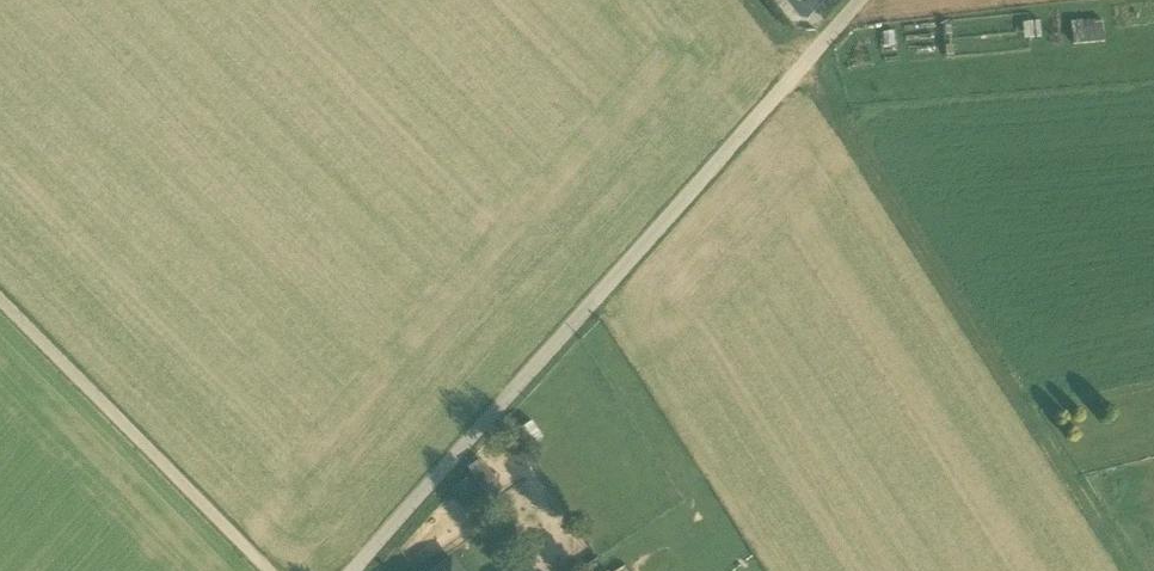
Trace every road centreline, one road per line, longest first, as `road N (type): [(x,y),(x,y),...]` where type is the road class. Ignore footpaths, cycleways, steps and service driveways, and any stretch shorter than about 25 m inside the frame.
road 1 (track): [(862,0),(355,570)]
road 2 (track): [(752,0),(874,164),(1128,570)]
road 3 (track): [(0,300),(268,570)]

